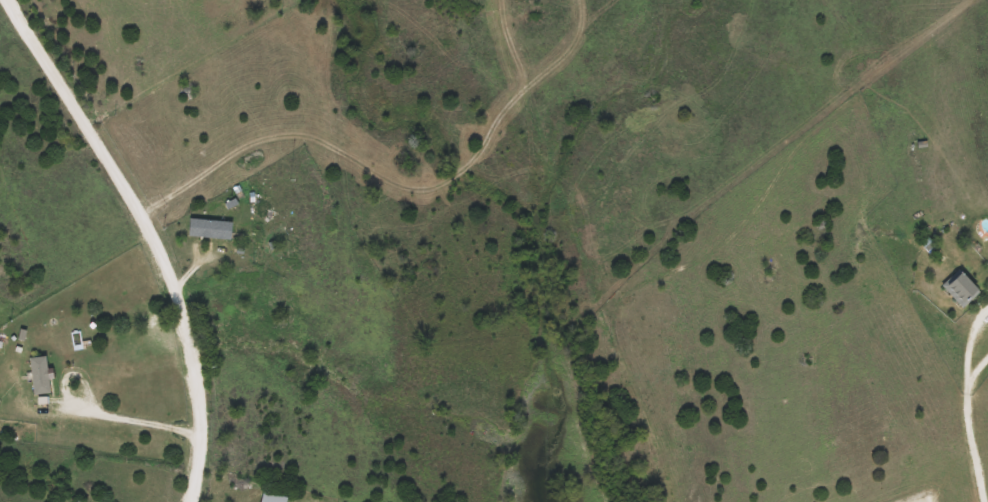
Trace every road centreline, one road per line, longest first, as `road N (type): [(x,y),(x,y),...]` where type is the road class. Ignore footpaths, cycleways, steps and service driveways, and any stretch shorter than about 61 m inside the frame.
road 1 (residential): [(190,501),(201,418),(192,345),(170,272),(9,0)]

